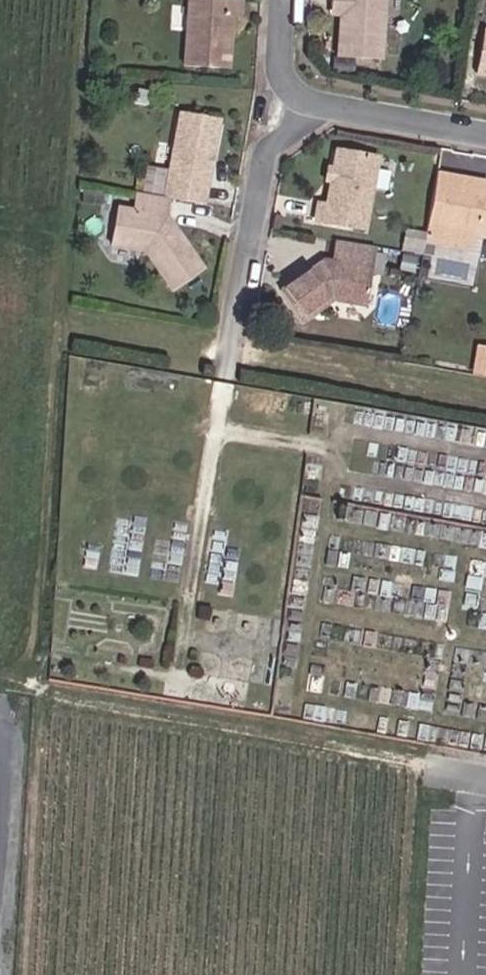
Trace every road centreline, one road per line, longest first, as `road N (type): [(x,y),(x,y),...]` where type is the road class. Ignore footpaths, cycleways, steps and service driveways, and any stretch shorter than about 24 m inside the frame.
road 1 (residential): [(306,101),(289,135),(265,157),(225,379)]
road 2 (residential): [(485,135),(306,101)]

